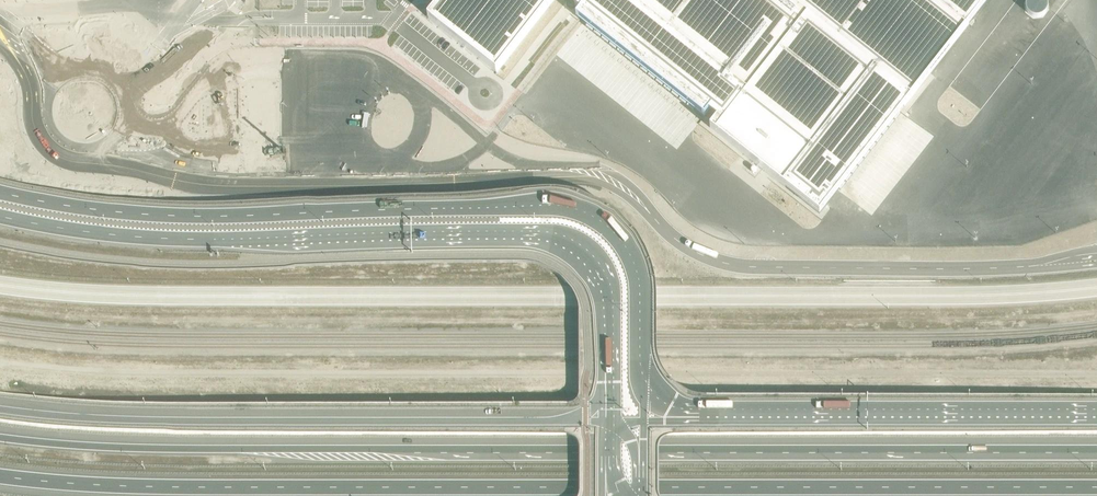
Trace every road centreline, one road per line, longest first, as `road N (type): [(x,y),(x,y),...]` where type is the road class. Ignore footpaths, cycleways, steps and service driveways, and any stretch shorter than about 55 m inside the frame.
road 1 (trunk): [(1096,452),(214,448),(0,436)]
road 2 (trunk): [(0,476),(249,487),(1096,487)]
road 3 (unclassified): [(645,421),(642,281),(613,232),(584,212),(441,206),(221,216),(0,190)]
road 4 (unclassified): [(0,218),(65,232),(178,240),(509,234),(565,243),(589,256),(605,281),(606,420)]
road 5 (secondary): [(606,420),(99,418),(0,409)]
road 6 (trunk): [(1096,412),(645,421)]
road 7 (unclassified): [(45,91),(42,123),(53,142),(82,155),(103,150),(120,136),(128,107),(118,84),(100,70)]

